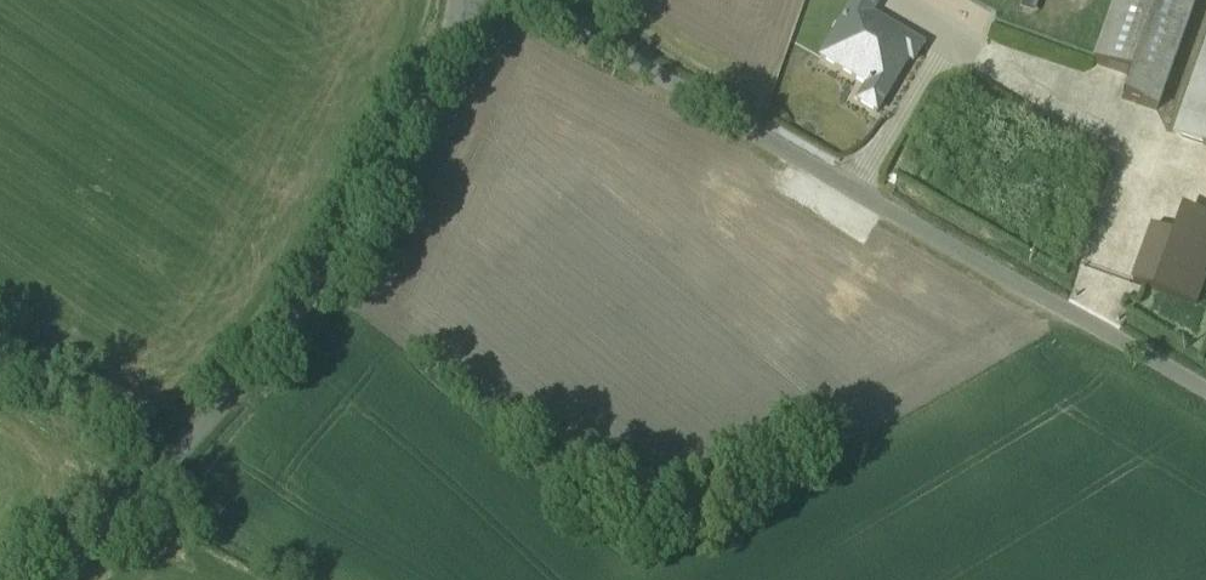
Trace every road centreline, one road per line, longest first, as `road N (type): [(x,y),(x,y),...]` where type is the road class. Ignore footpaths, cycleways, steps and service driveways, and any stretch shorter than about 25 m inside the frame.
road 1 (unclassified): [(1205,394),(525,0)]
road 2 (unclassified): [(458,0),(326,270),(198,433),(125,504),(65,579)]

